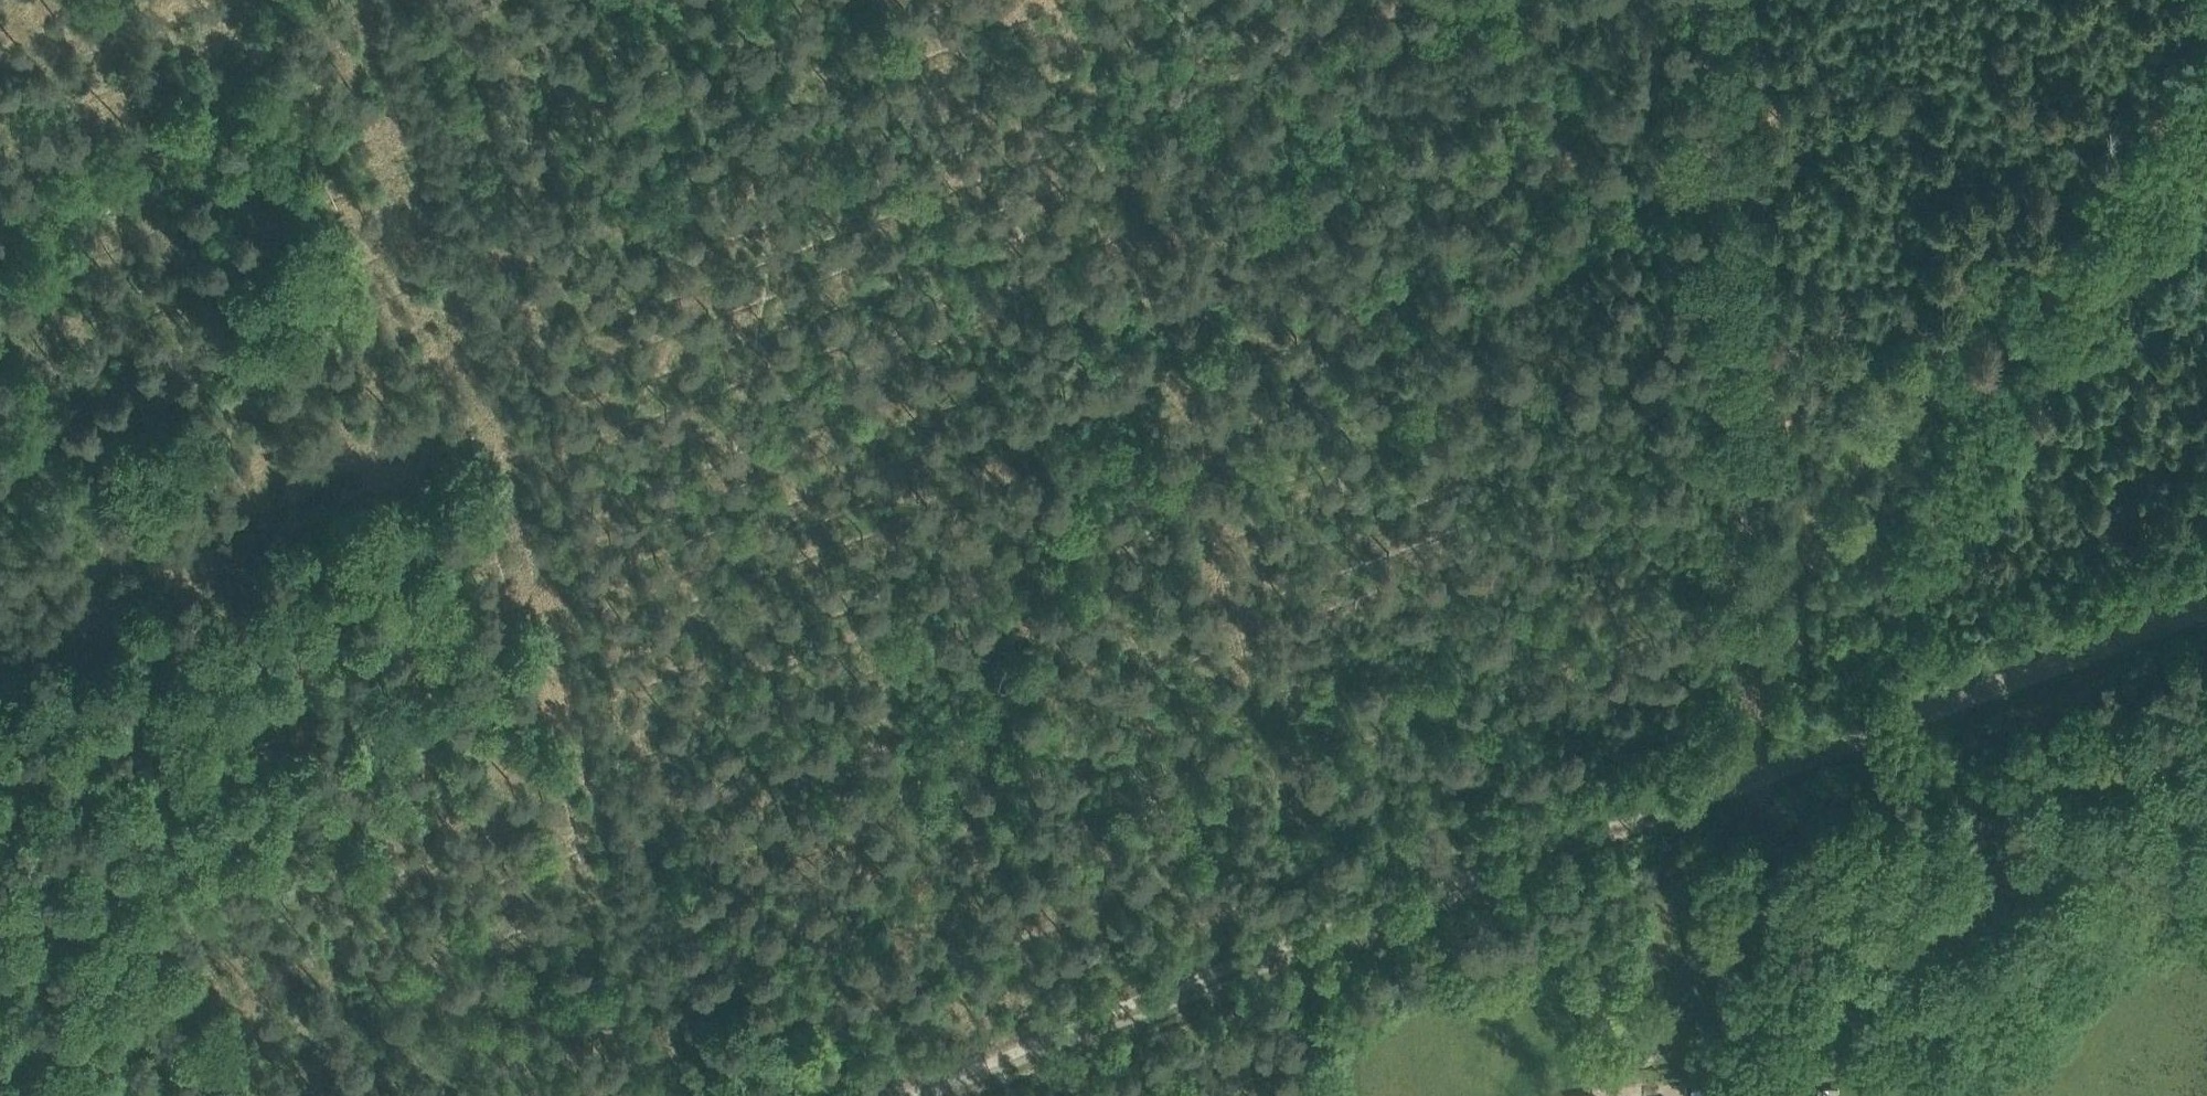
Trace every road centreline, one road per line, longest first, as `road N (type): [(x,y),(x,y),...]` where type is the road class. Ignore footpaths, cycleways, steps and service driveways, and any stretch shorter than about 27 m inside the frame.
road 1 (track): [(1759,769),(889,1095)]
road 2 (track): [(2206,602),(1759,769)]
road 3 (track): [(1745,622),(1759,769)]

